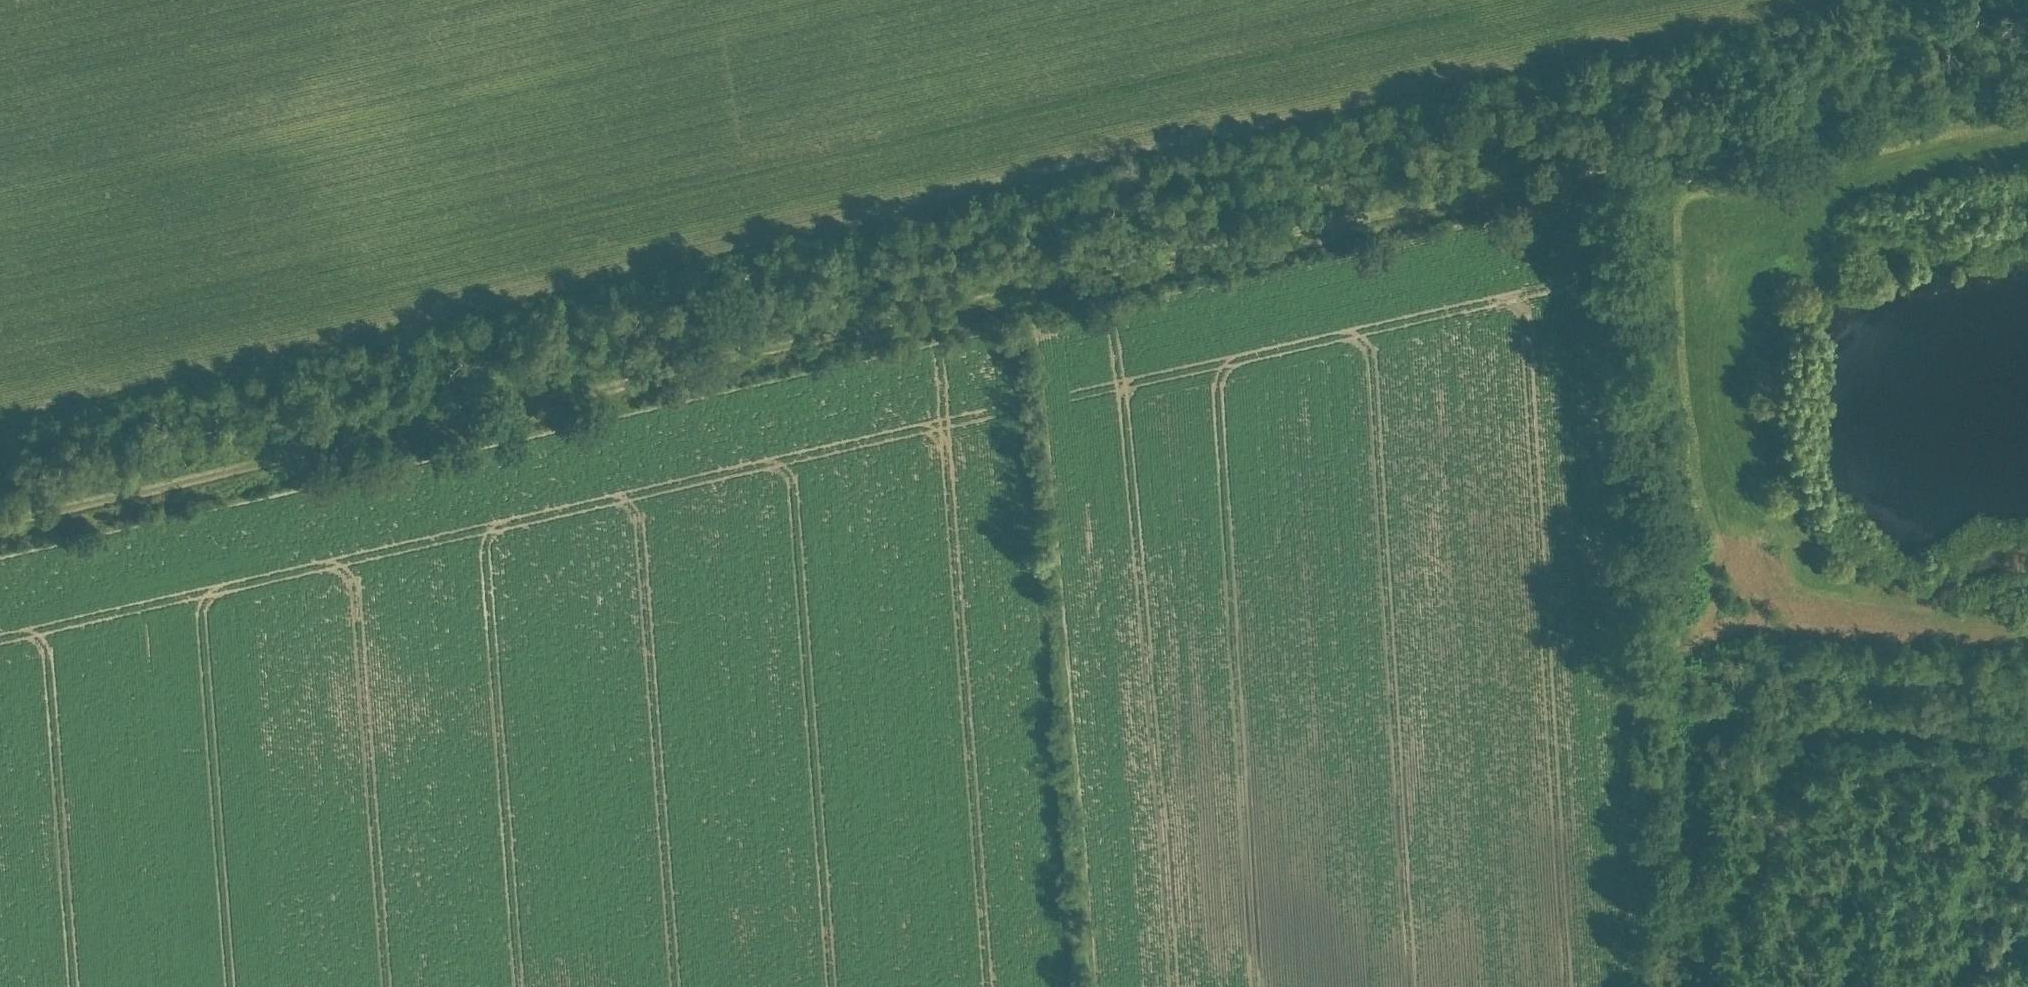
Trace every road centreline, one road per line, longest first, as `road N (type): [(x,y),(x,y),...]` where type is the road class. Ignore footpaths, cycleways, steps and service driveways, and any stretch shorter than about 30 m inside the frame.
road 1 (track): [(0,502),(336,420),(825,327),(1177,243),(1543,173),(2027,57)]

